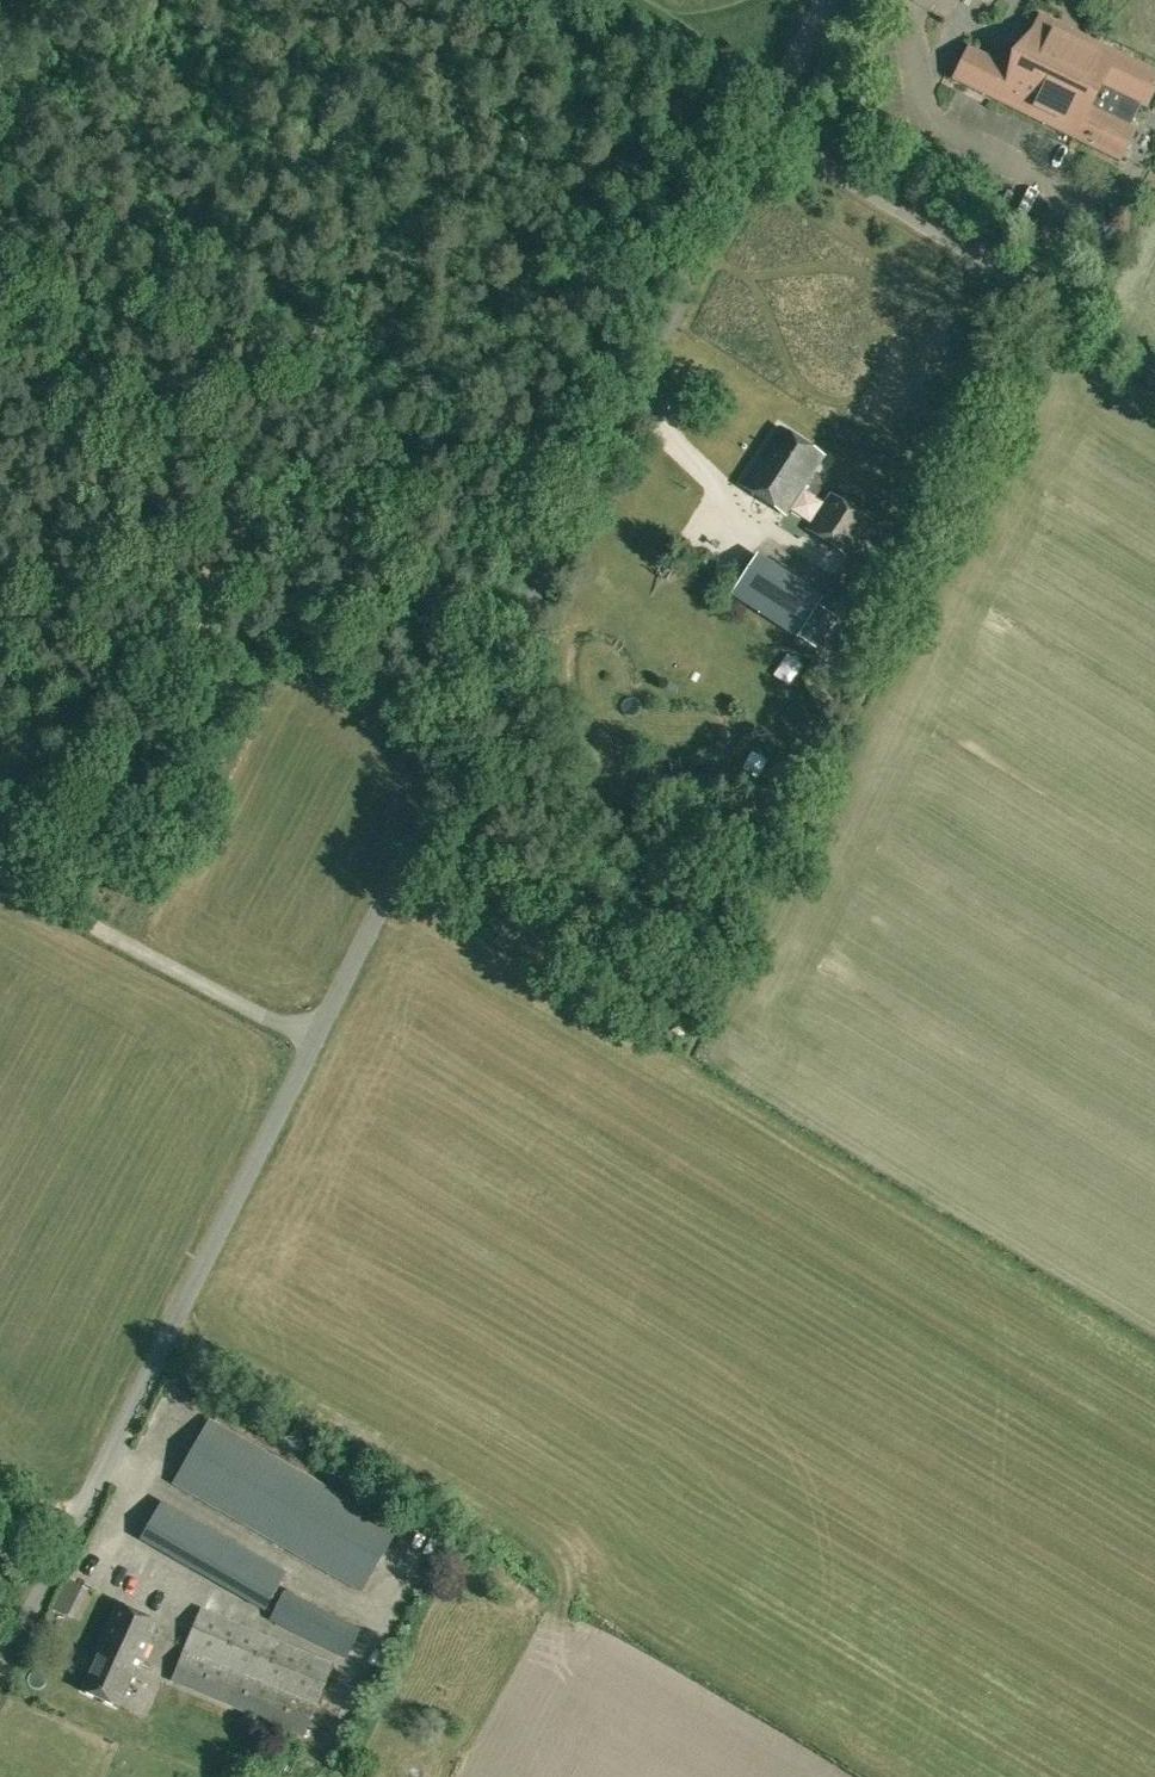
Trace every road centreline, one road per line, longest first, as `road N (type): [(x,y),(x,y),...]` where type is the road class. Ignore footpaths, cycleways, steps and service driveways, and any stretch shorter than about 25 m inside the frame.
road 1 (unclassified): [(0,1667),(214,1226),(374,919),(751,119)]
road 2 (unclassified): [(1154,366),(751,119)]
road 3 (unclassified): [(751,119),(813,0)]

